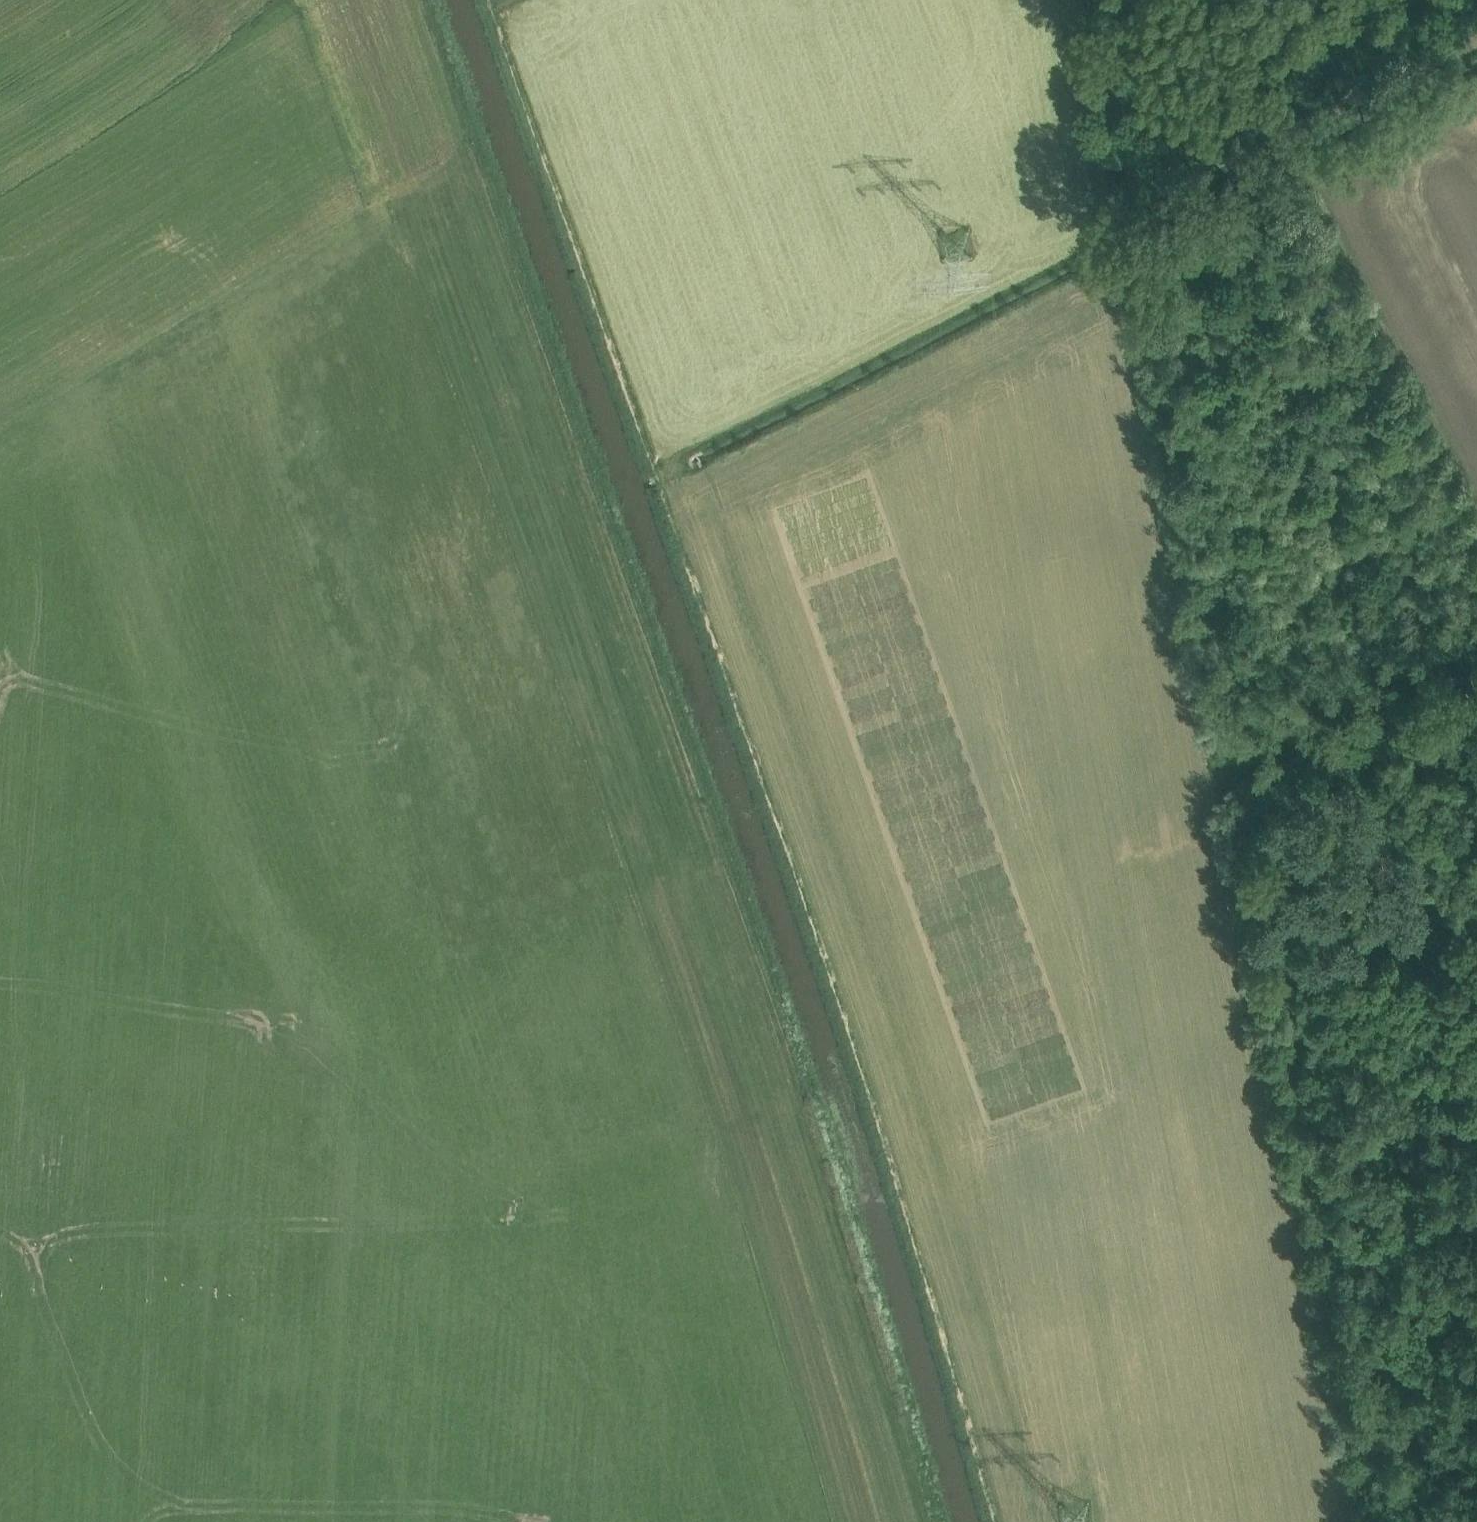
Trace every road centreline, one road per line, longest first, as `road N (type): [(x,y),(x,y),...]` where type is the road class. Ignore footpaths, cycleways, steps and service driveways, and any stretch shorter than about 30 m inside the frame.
road 1 (track): [(1145,213),(1476,47)]
road 2 (track): [(1239,773),(1476,652)]

